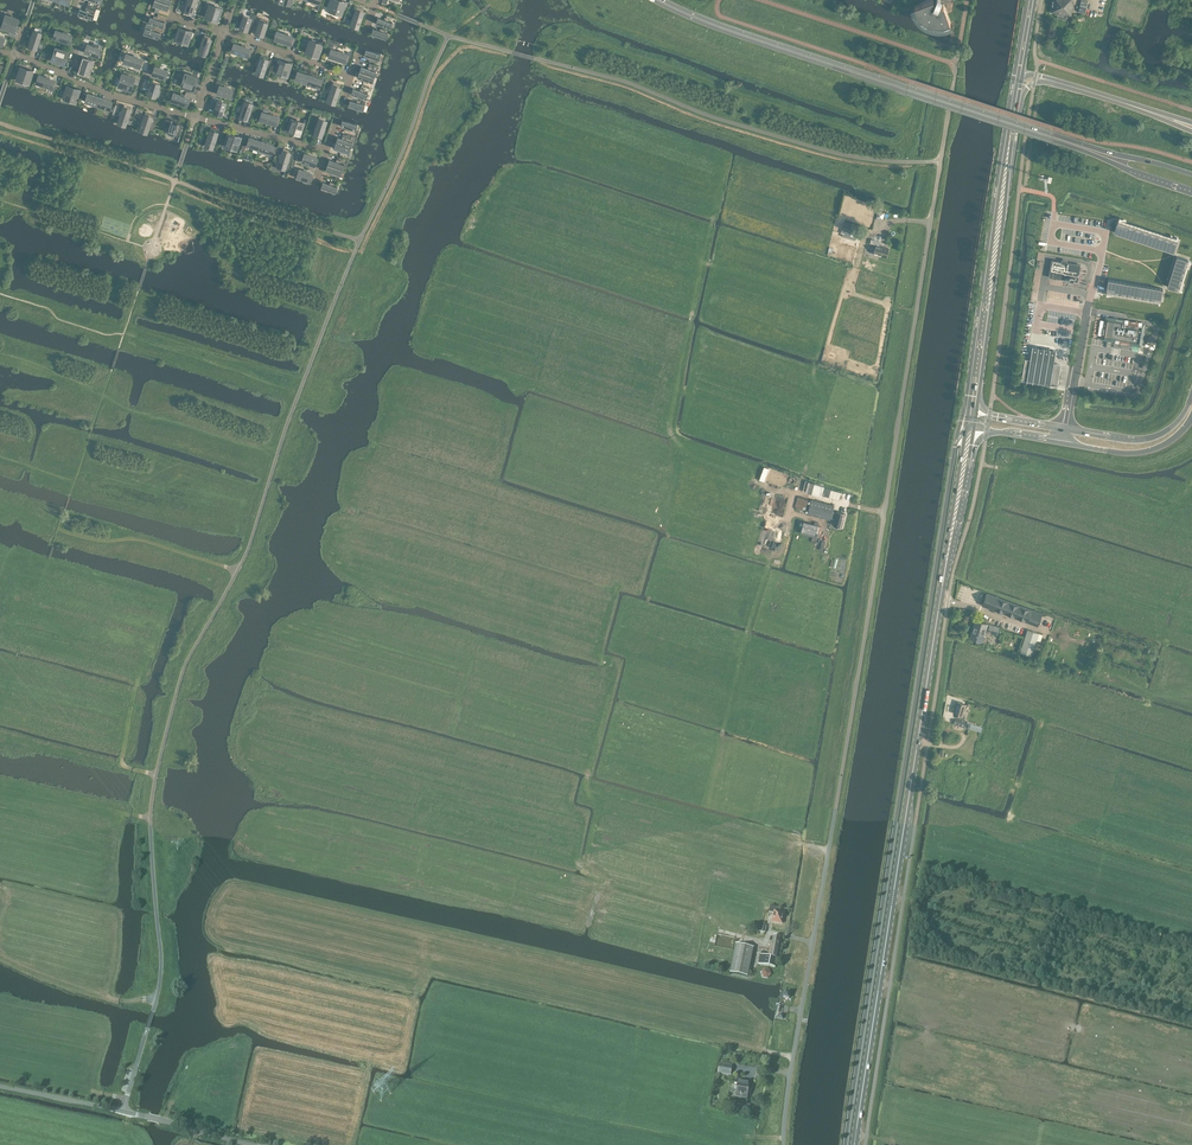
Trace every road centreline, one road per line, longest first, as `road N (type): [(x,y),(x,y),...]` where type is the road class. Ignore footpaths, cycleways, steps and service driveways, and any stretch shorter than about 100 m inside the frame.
road 1 (unclassified): [(785,1144),(941,160)]
road 2 (primary): [(855,1144),(970,427)]
road 3 (primary): [(1102,153),(658,0)]
road 4 (secondary): [(971,412),(1034,0)]
road 5 (unclassified): [(253,1144),(0,1086)]
road 6 (track): [(418,983),(400,1058),(370,1061),(348,1144)]
road 7 (primary): [(1191,396),(1173,426),(1150,438),(1067,428)]
road 8 (primary): [(1066,443),(1135,453),(1164,446),(1191,419)]
road 9 (residential): [(327,149),(195,118)]
road 10 (residential): [(224,33),(351,77)]
road 11 (unclassified): [(1067,428),(1091,296)]
road 12 (track): [(122,765),(0,735)]

